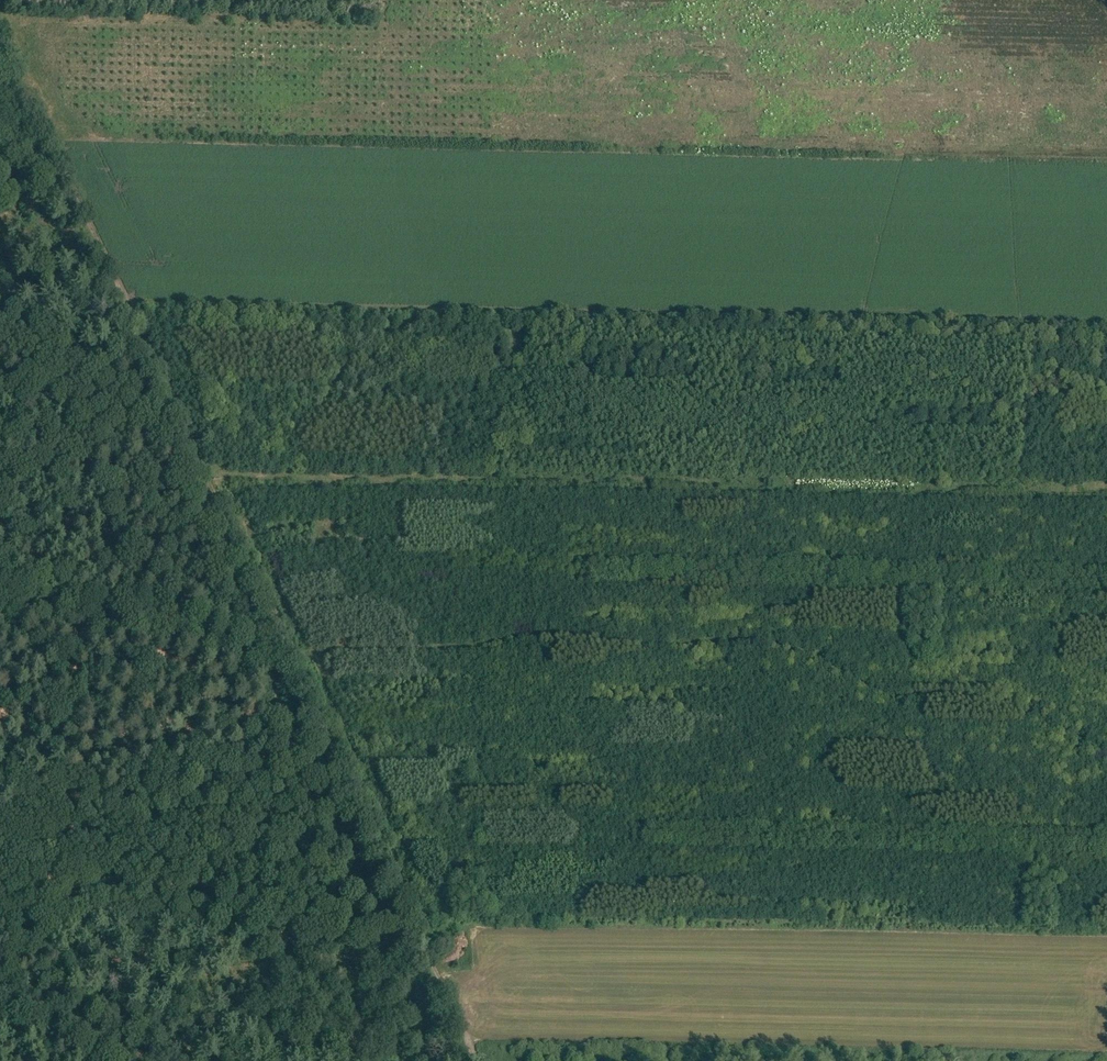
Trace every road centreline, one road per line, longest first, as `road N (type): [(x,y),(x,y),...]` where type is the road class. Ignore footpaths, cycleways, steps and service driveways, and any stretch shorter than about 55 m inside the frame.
road 1 (track): [(0,988),(143,1060)]
road 2 (track): [(424,947),(480,1060)]

